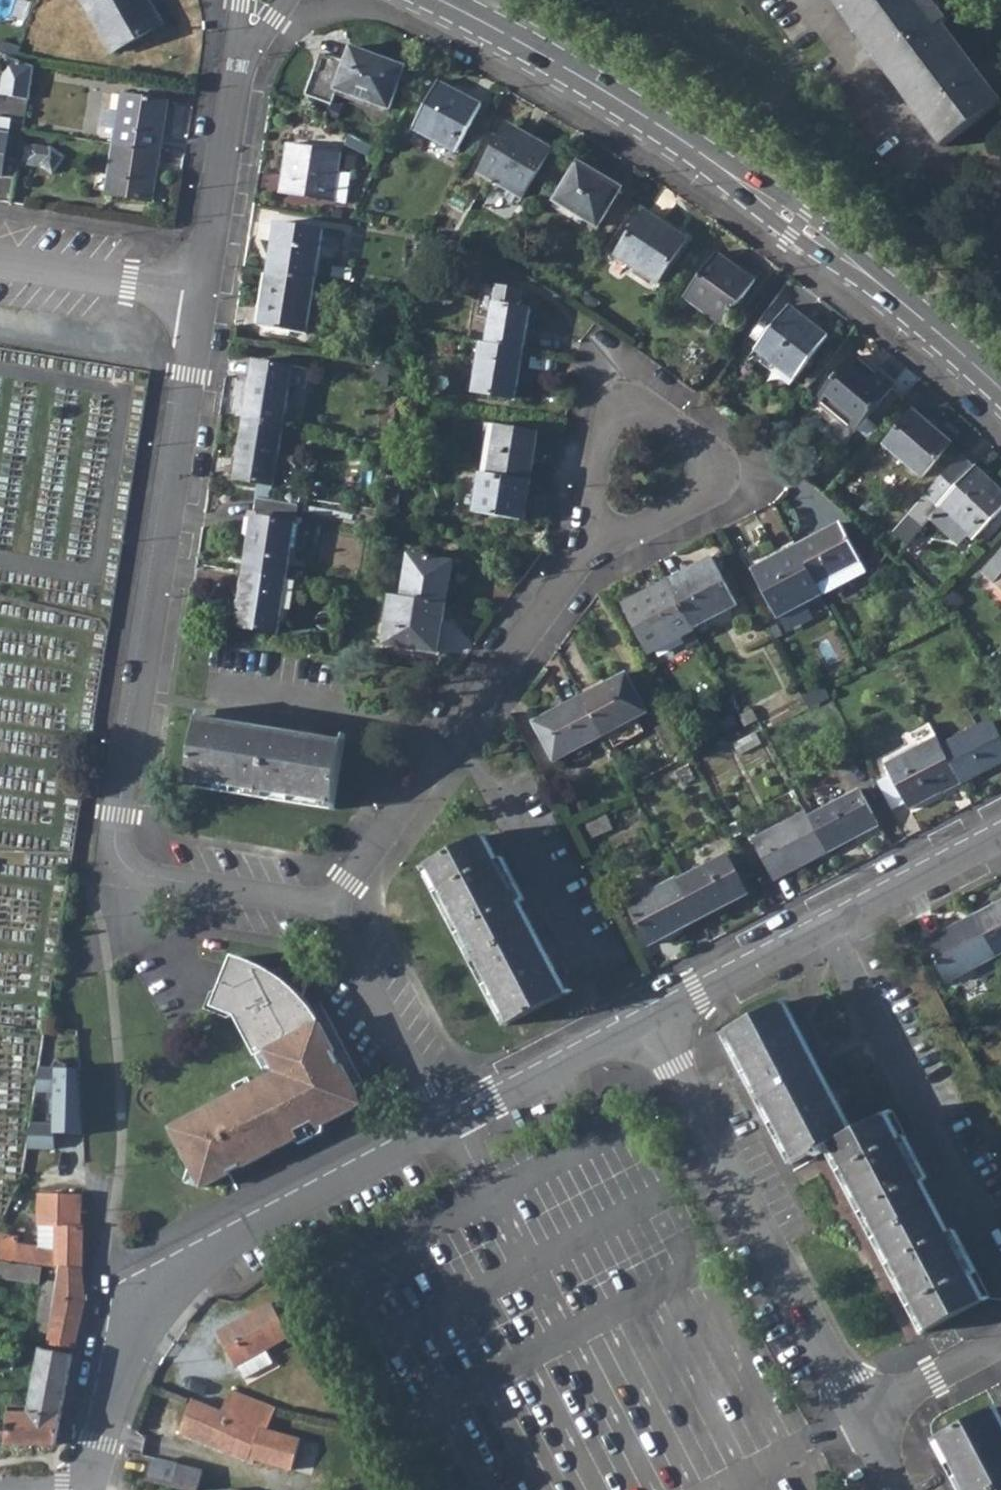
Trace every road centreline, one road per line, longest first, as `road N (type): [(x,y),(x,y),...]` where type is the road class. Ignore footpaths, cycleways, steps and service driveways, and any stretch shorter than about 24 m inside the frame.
road 1 (residential): [(330,909),(138,874),(121,861),(115,841),(204,294)]
road 2 (tertiary): [(1000,390),(898,298),(697,150),(530,45),(437,0)]
road 3 (residential): [(0,1489),(90,1489),(133,1317),(162,1280),(235,1231),(449,1123)]
road 4 (residential): [(650,1022),(864,1416)]
road 5 (residential): [(330,909),(585,548)]
road 6 (residential): [(585,548),(699,494),(710,480),(706,449),(643,400),(626,397),(611,408),(604,426),(589,513)]
road 7 (residential): [(650,1022),(1000,834)]
road 8 (residential): [(449,1123),(431,1107),(330,909)]
road 9 (residential): [(204,294),(237,68)]
road 10 (residential): [(449,1123),(650,1022)]
road 11 (residential): [(0,263),(204,294)]
road 12 (residential): [(864,1416),(1000,1341)]

